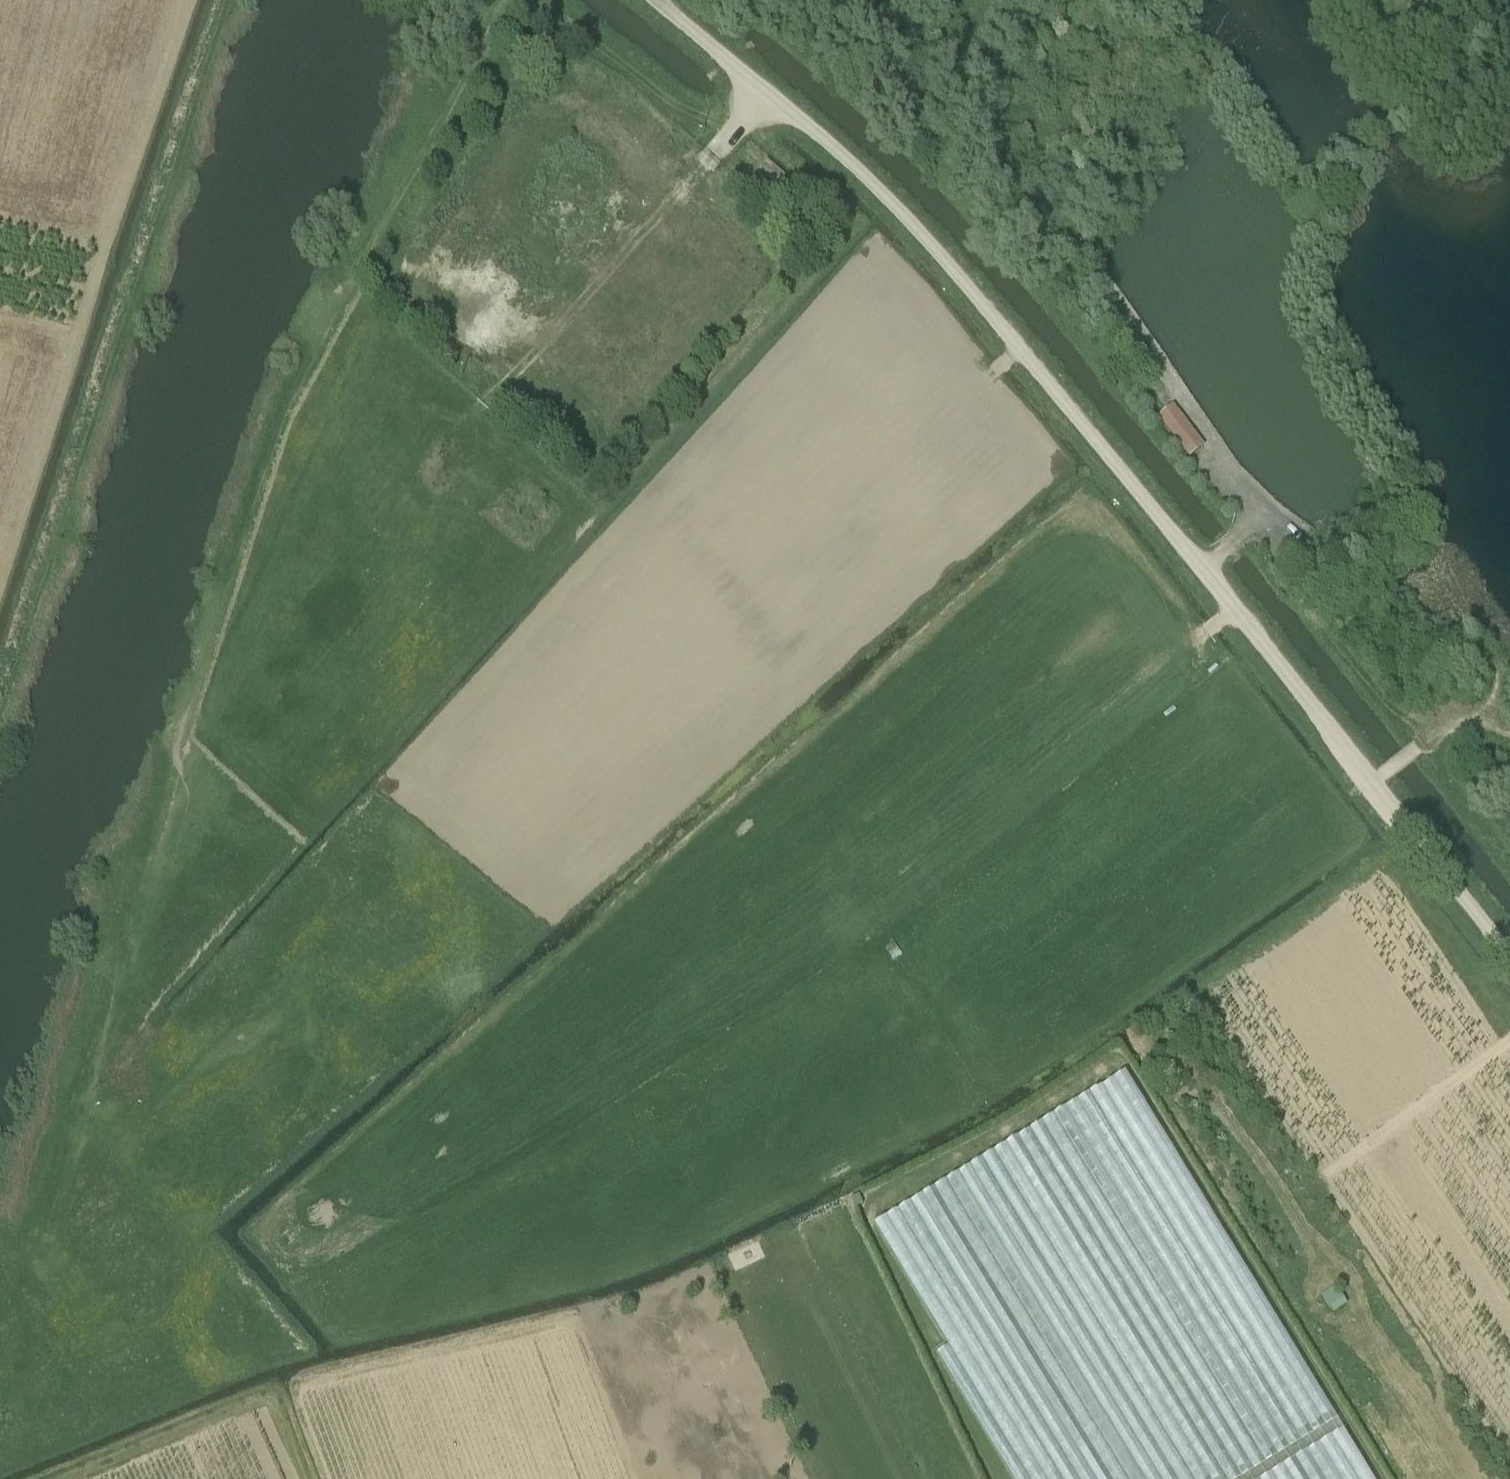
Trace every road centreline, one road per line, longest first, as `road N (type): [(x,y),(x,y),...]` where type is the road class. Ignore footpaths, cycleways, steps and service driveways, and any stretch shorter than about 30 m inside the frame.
road 1 (unclassified): [(1509,955),(890,192),(664,0)]

